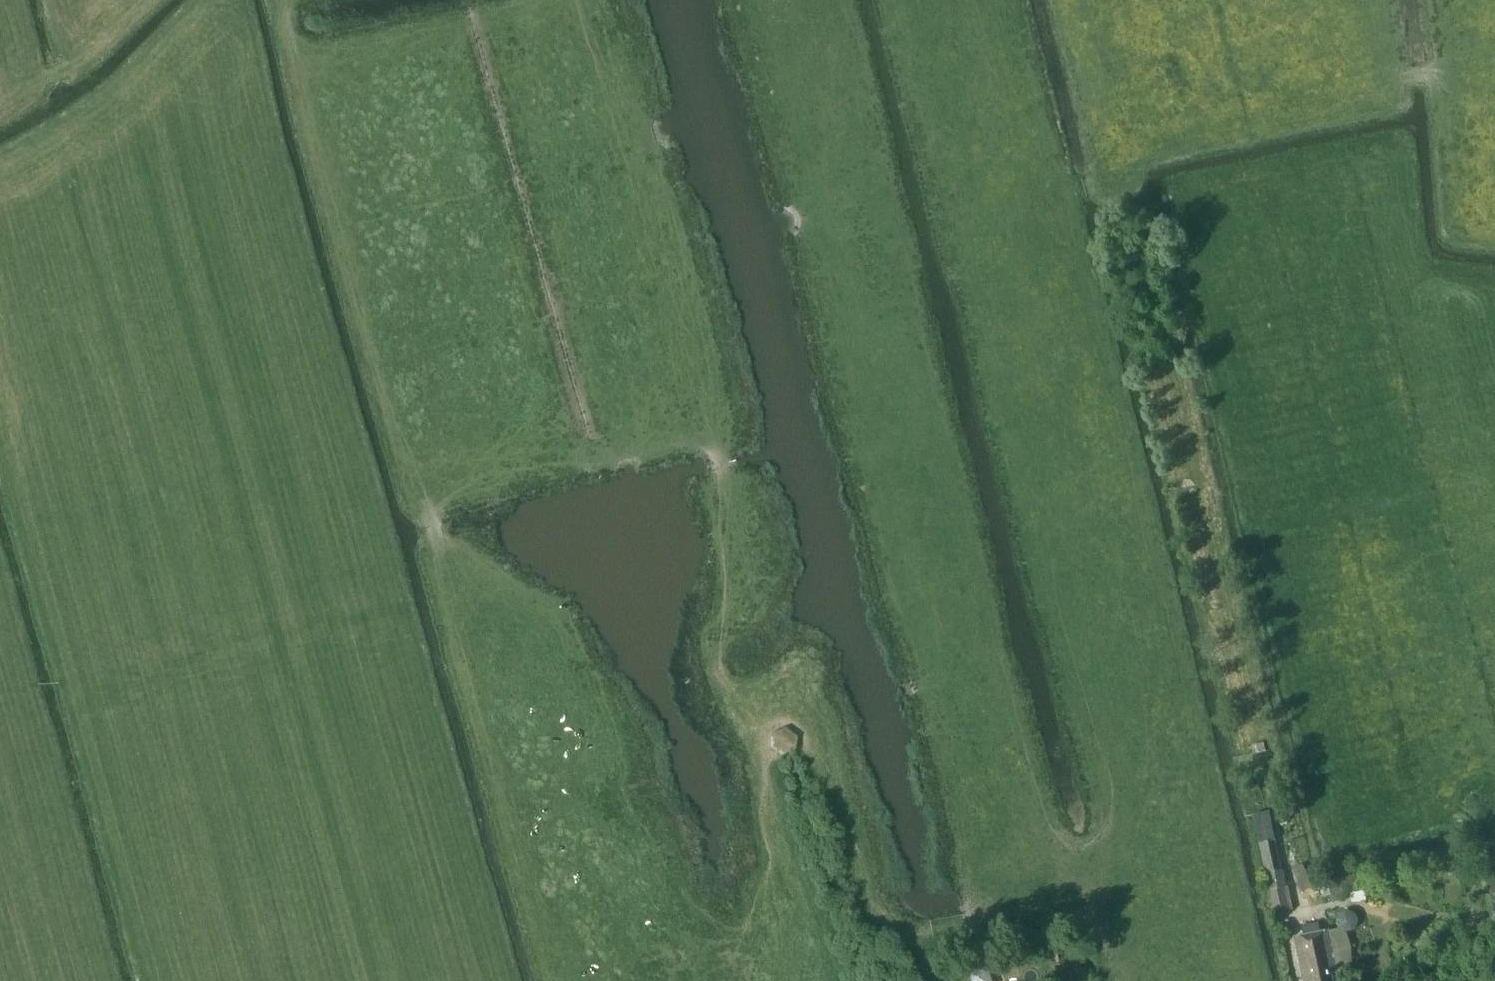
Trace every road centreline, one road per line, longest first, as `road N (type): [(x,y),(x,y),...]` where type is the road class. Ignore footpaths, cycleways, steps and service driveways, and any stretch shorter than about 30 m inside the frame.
road 1 (track): [(866,980),(796,760)]

